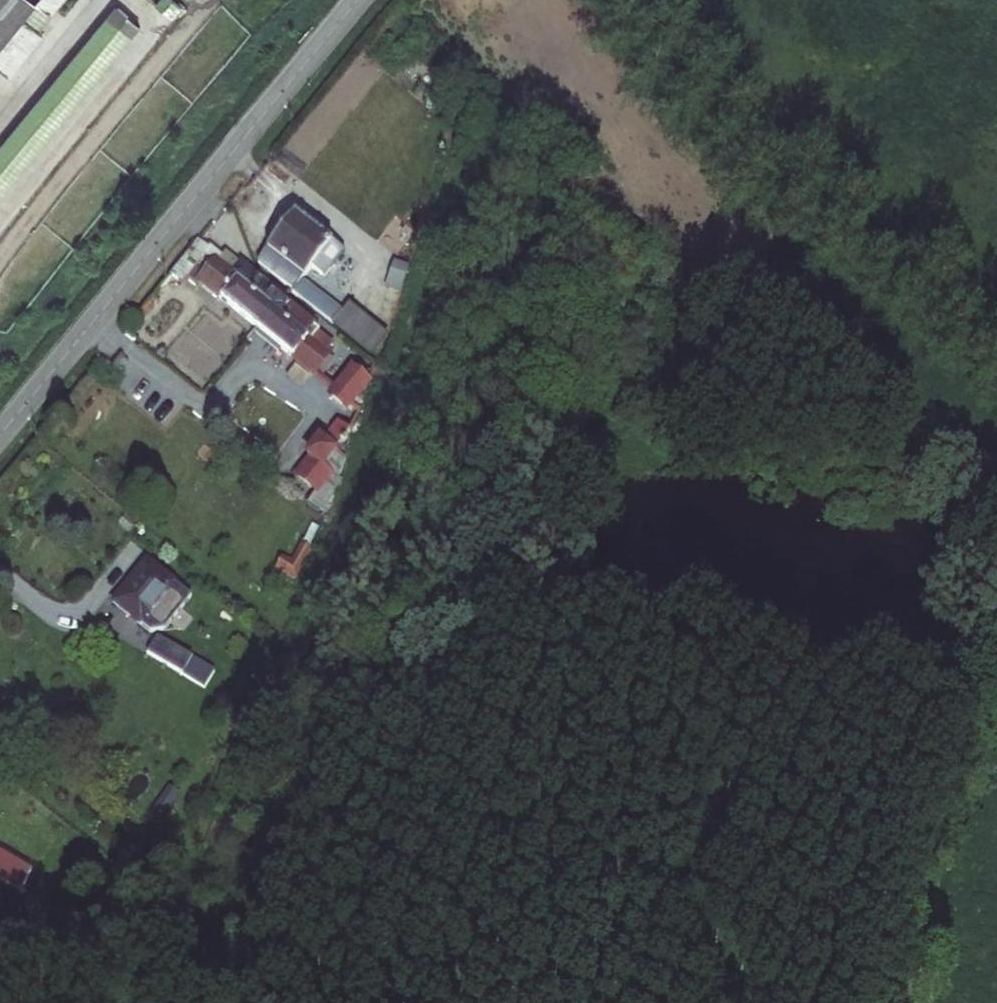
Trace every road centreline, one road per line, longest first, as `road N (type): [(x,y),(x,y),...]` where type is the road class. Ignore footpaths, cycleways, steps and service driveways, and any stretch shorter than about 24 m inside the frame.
road 1 (unclassified): [(0,437),(356,0)]
road 2 (unclassified): [(996,377),(883,291),(721,146),(604,0)]

